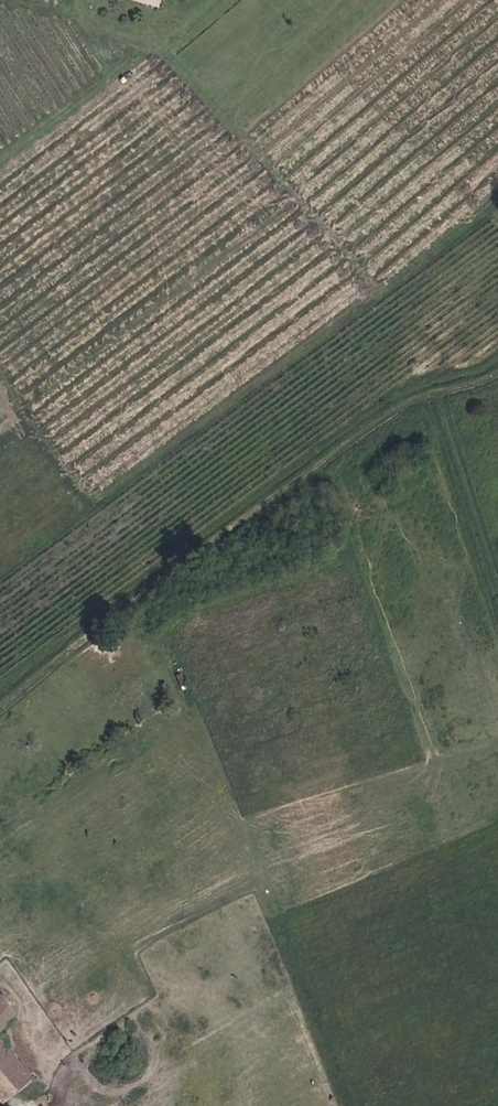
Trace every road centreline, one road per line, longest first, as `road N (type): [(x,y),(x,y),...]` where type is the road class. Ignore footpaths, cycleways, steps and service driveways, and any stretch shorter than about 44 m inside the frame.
road 1 (track): [(0,705),(397,408),(497,373)]

